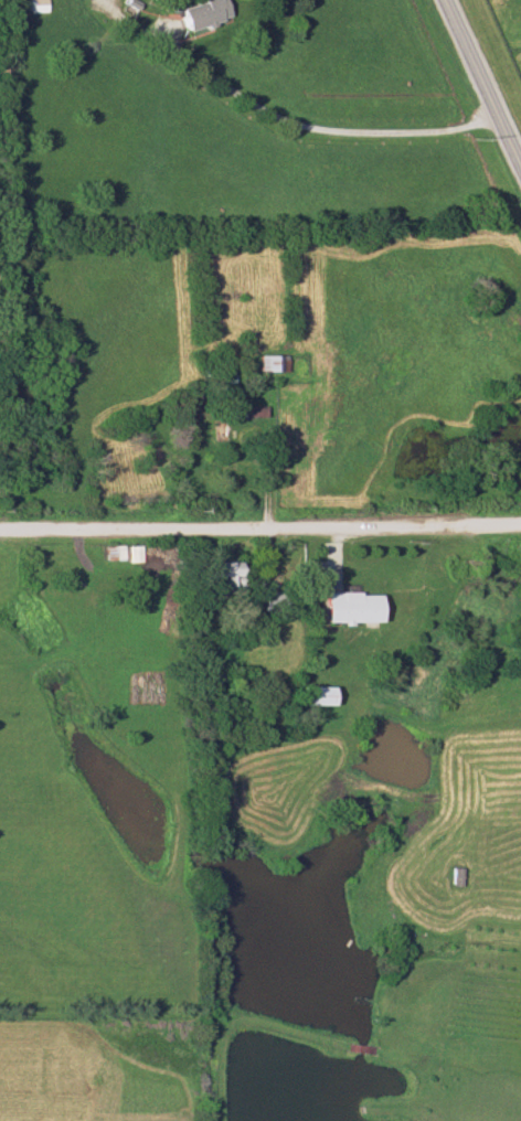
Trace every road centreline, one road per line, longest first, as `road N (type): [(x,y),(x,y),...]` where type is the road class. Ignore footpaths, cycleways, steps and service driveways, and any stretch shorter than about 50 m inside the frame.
road 1 (residential): [(520,525),(0,532)]
road 2 (primary): [(449,0),(520,163)]

